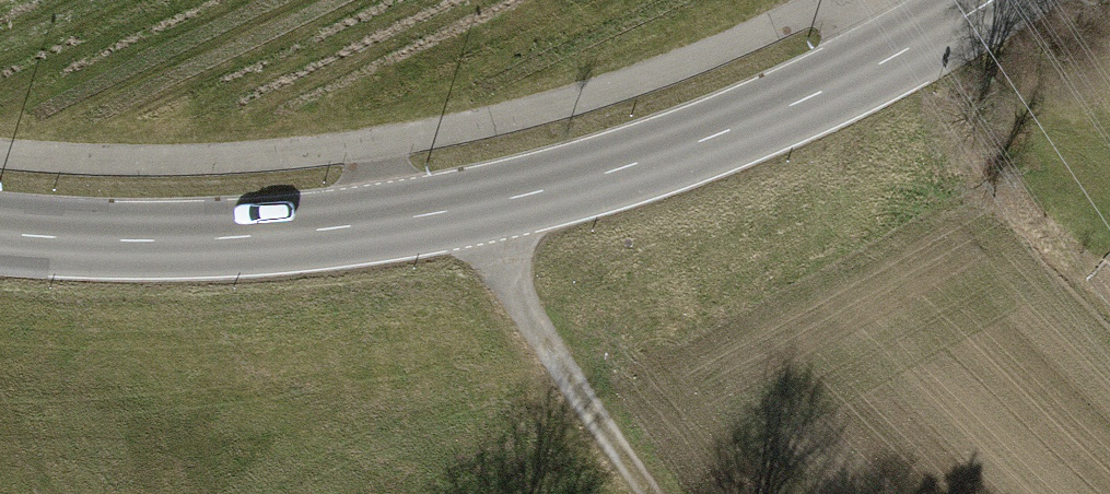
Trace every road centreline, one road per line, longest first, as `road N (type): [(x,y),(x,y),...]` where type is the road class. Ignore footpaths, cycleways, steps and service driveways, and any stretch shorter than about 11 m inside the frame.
road 1 (secondary): [(989,0),(901,56),(796,107),(642,168),(469,213),(324,237),(140,250),(0,239)]
road 2 (track): [(469,213),(584,407),(649,493)]

